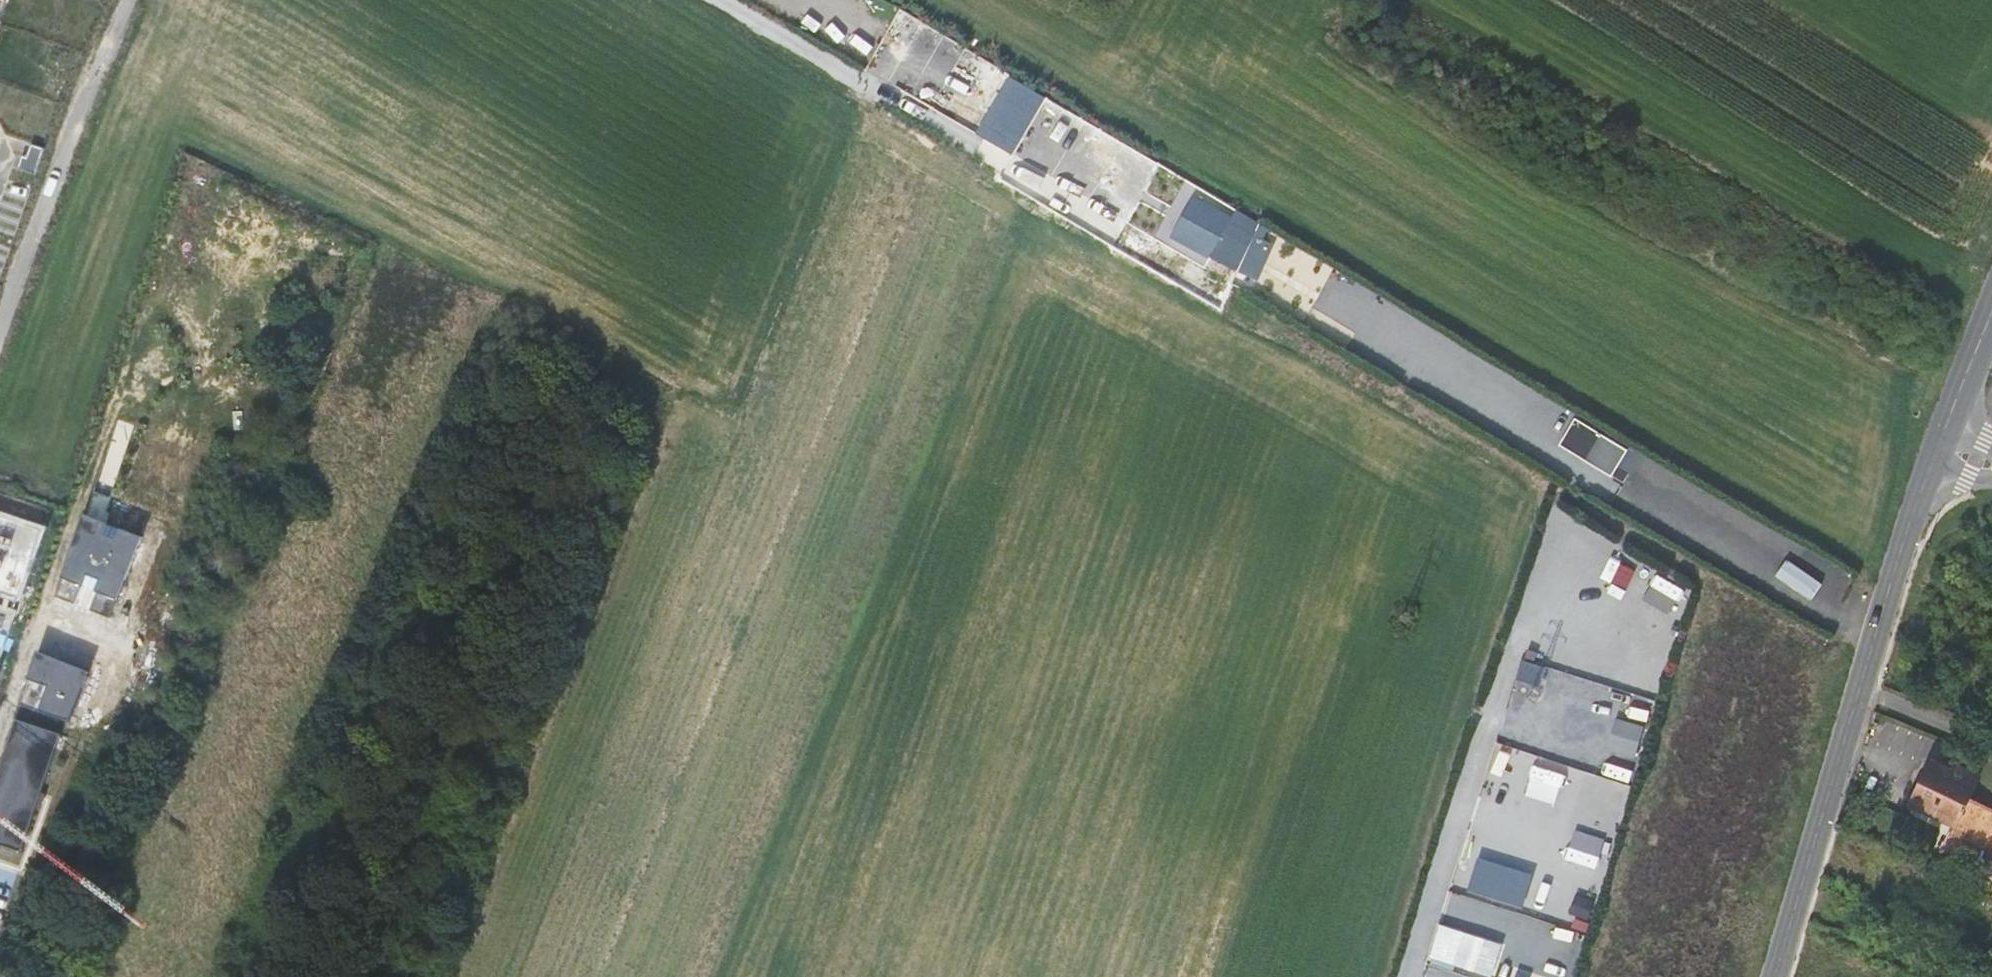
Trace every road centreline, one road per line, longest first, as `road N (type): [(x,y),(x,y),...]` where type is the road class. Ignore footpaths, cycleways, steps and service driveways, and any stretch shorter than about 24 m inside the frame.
road 1 (tertiary): [(1937,448),(1774,976)]
road 2 (unclassified): [(133,0),(57,166),(0,347)]
road 3 (tertiary): [(1991,314),(1937,448)]

